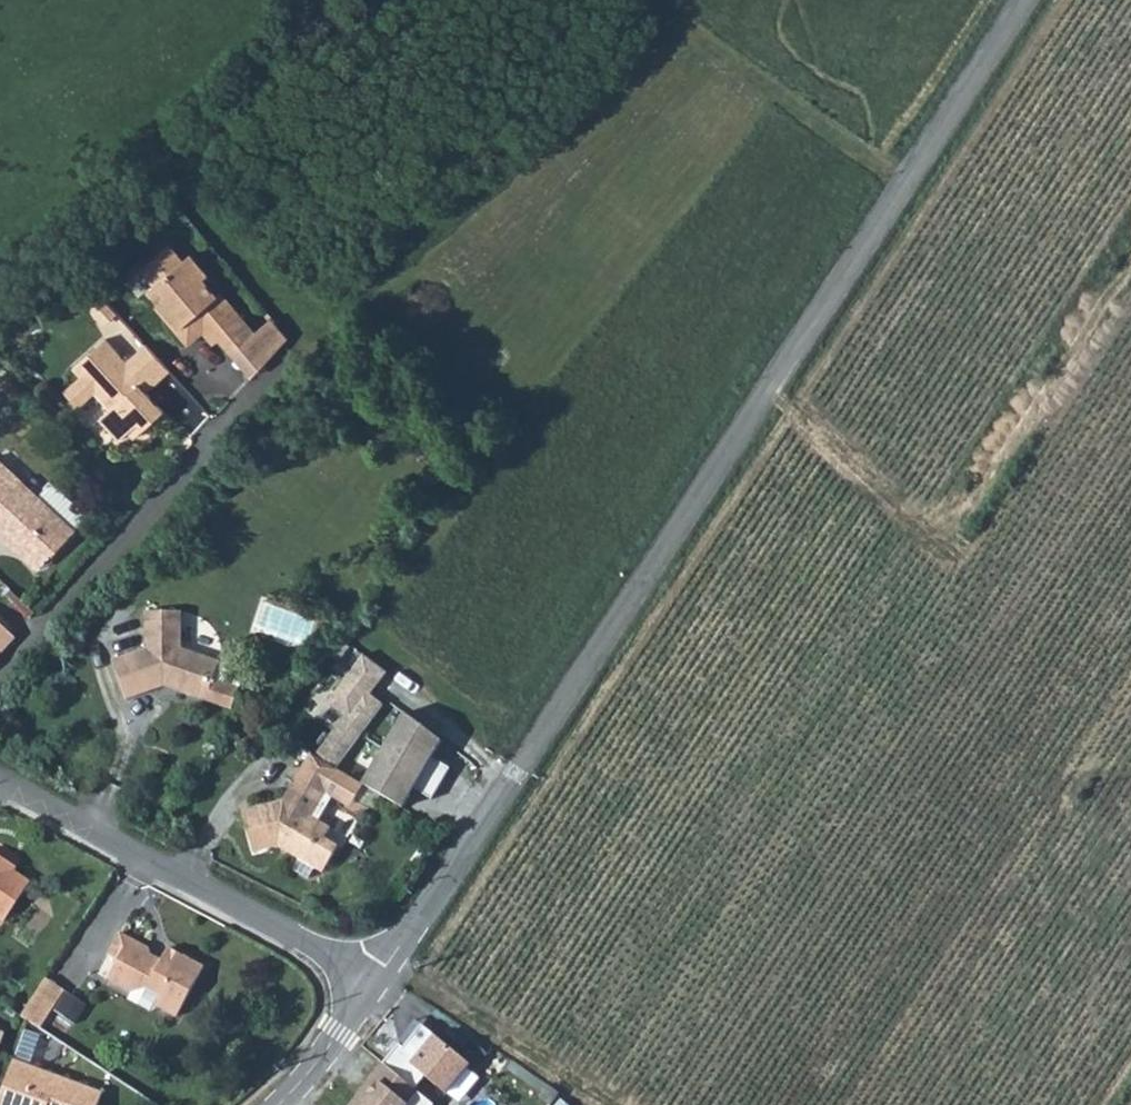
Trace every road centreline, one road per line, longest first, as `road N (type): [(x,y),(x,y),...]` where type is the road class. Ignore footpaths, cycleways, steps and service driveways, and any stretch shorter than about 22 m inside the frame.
road 1 (unclassified): [(1023,0),(377,979)]
road 2 (track): [(905,182),(651,17),(301,349)]
road 3 (residential): [(0,676),(301,349)]
road 4 (unclassified): [(377,979),(0,777)]
road 5 (track): [(396,953),(618,1104)]
road 6 (unclassified): [(377,979),(279,1104)]

